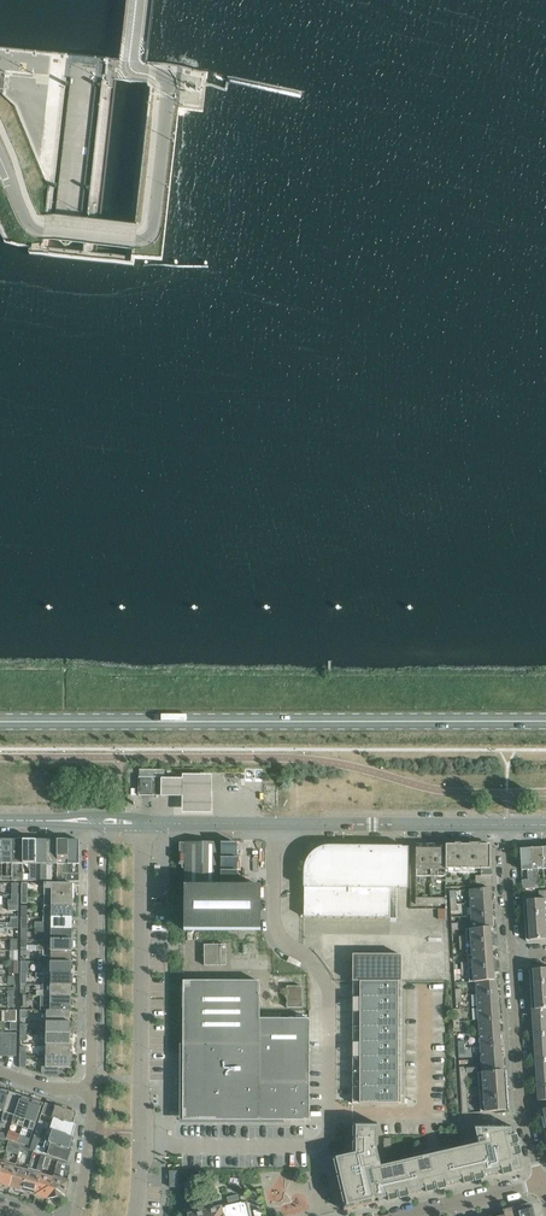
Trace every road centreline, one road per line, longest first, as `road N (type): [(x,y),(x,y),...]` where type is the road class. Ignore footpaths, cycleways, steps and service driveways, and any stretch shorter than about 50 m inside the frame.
road 1 (secondary): [(545,722),(0,722)]
road 2 (unclassified): [(140,1146),(305,1146),(327,1134),(329,986),(275,926),(275,824)]
road 3 (tertiary): [(142,0),(136,67),(159,71),(167,84),(148,237),(35,227),(0,157)]
road 4 (residential): [(143,823),(140,1146)]
road 5 (residential): [(94,826),(91,1089)]
road 6 (tertiary): [(275,824),(507,825)]
road 7 (residential): [(541,1184),(523,1111),(512,955)]
road 8 (residential): [(401,1215),(541,1184)]
road 9 (tertiary): [(143,823),(275,824)]
road 10 (residential): [(512,955),(507,825)]
road 11 (residential): [(91,1089),(77,1215)]

